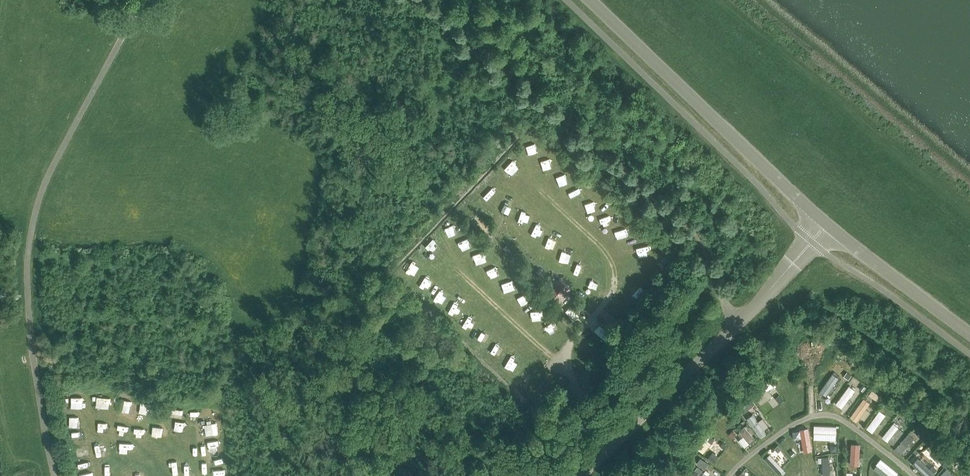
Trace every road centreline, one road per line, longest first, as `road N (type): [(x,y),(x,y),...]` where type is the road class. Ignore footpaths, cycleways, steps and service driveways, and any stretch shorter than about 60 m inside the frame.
road 1 (unclassified): [(580,475),(827,223)]
road 2 (unclassified): [(827,223),(591,0)]
road 3 (unclassified): [(969,334),(827,223)]

